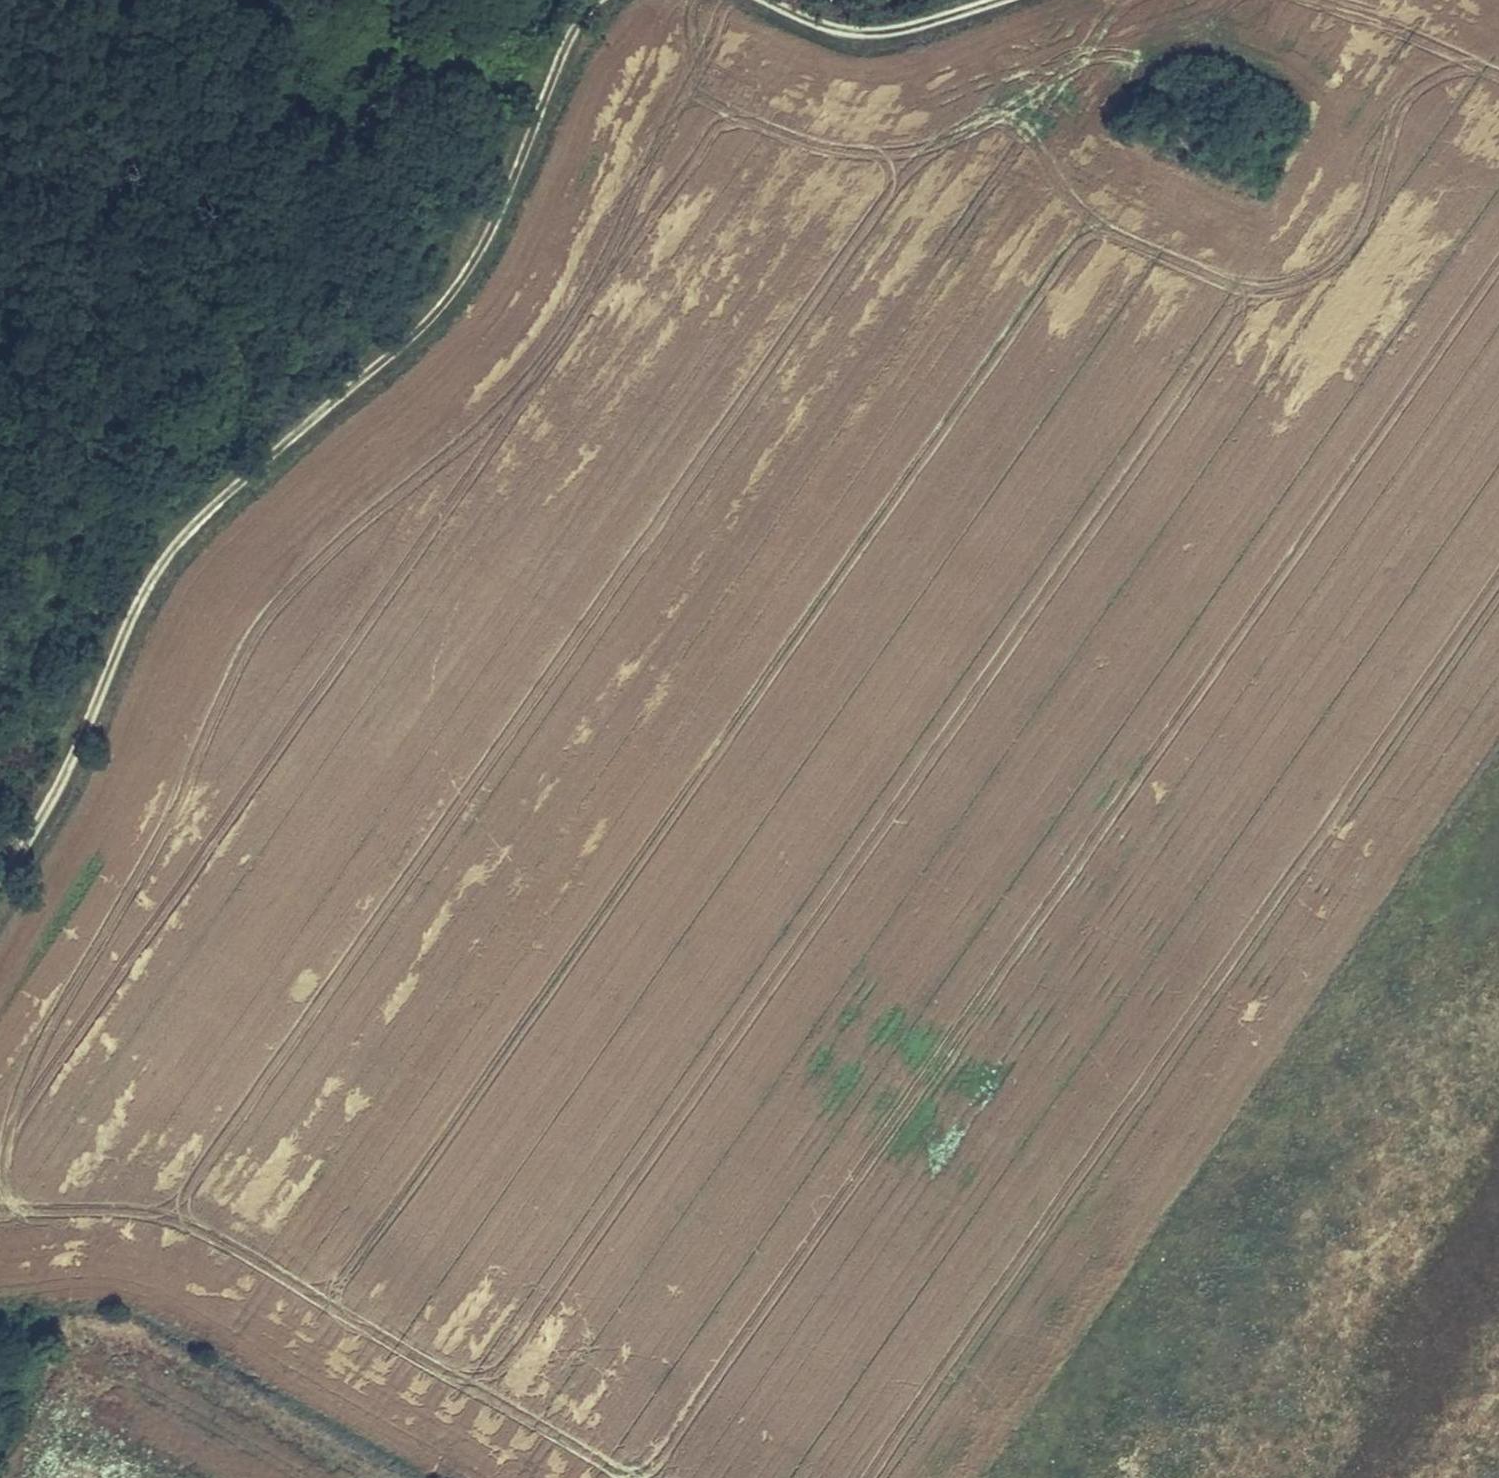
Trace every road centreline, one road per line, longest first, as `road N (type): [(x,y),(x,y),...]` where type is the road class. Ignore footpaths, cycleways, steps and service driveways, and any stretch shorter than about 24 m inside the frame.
road 1 (track): [(0,880),(59,781),(131,606),(180,522),(467,280),(554,58),(587,0)]
road 2 (track): [(783,0),(811,14),(872,21),(967,0)]

